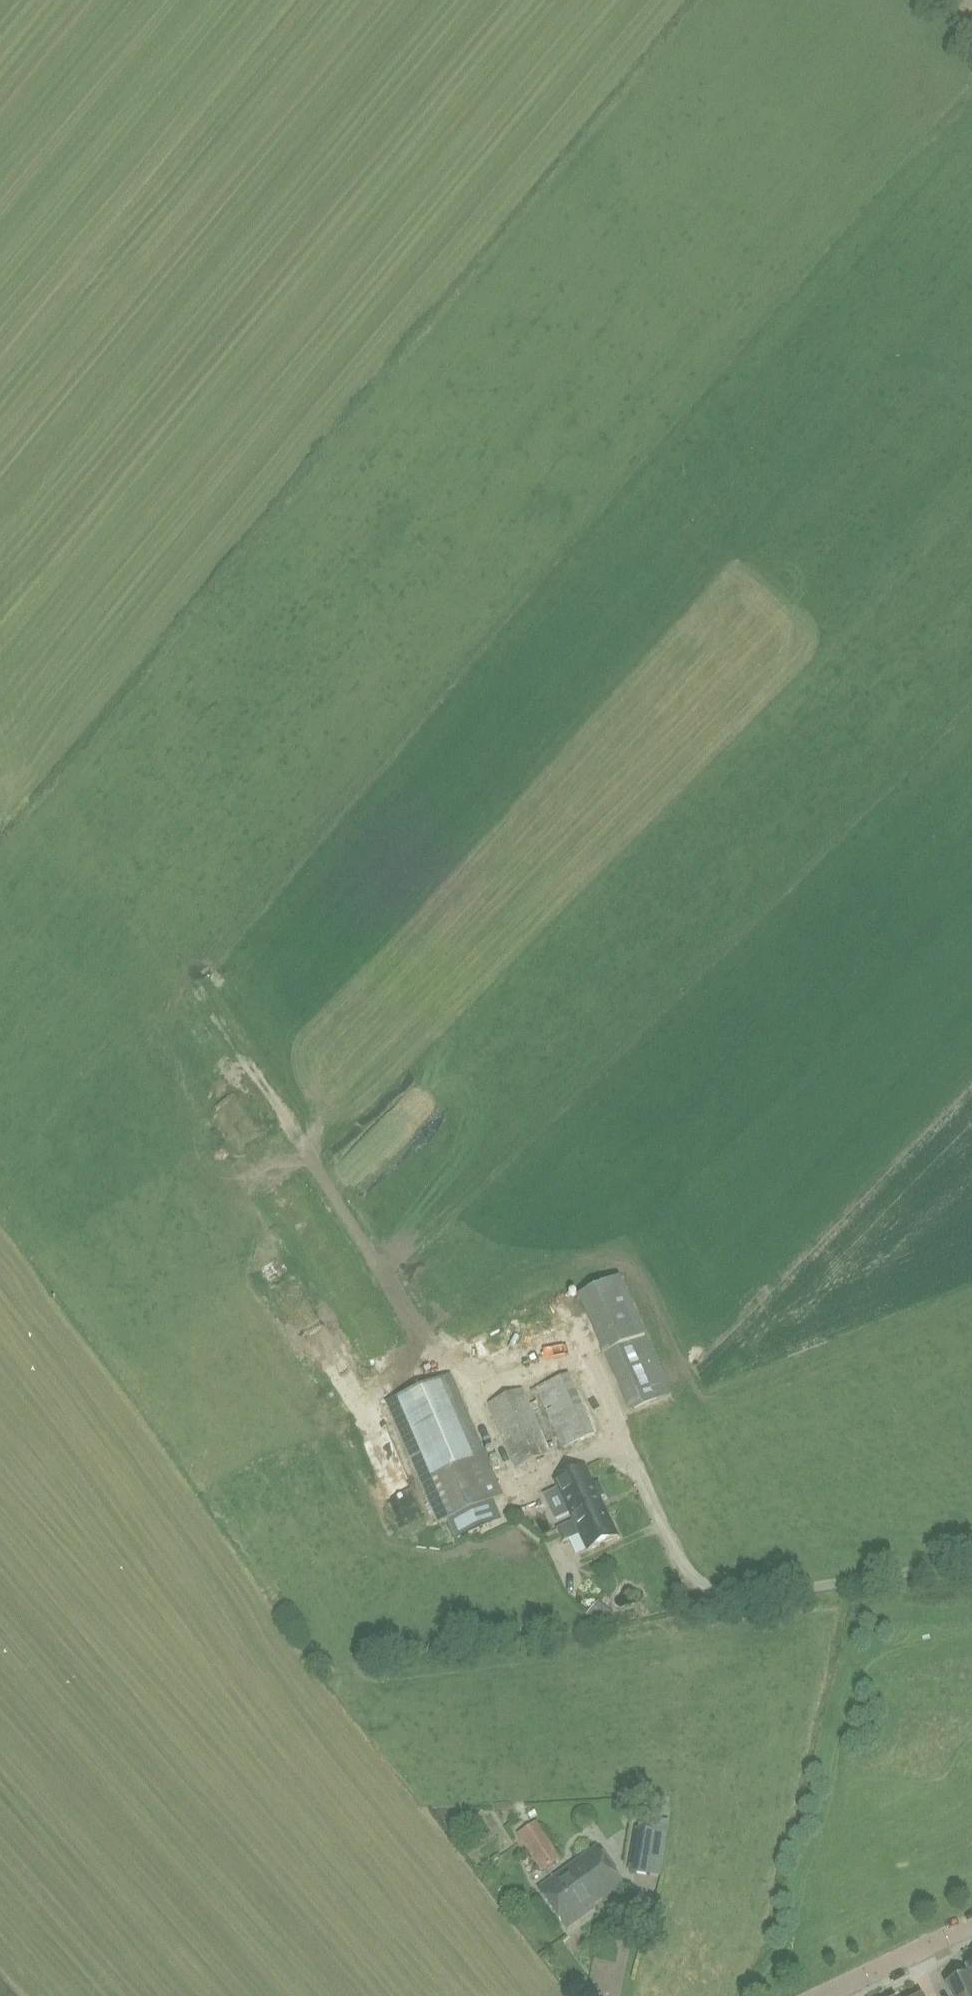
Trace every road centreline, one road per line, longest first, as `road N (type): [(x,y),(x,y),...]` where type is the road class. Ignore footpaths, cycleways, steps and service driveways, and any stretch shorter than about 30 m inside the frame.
road 1 (residential): [(832,1995),(971,1929)]

